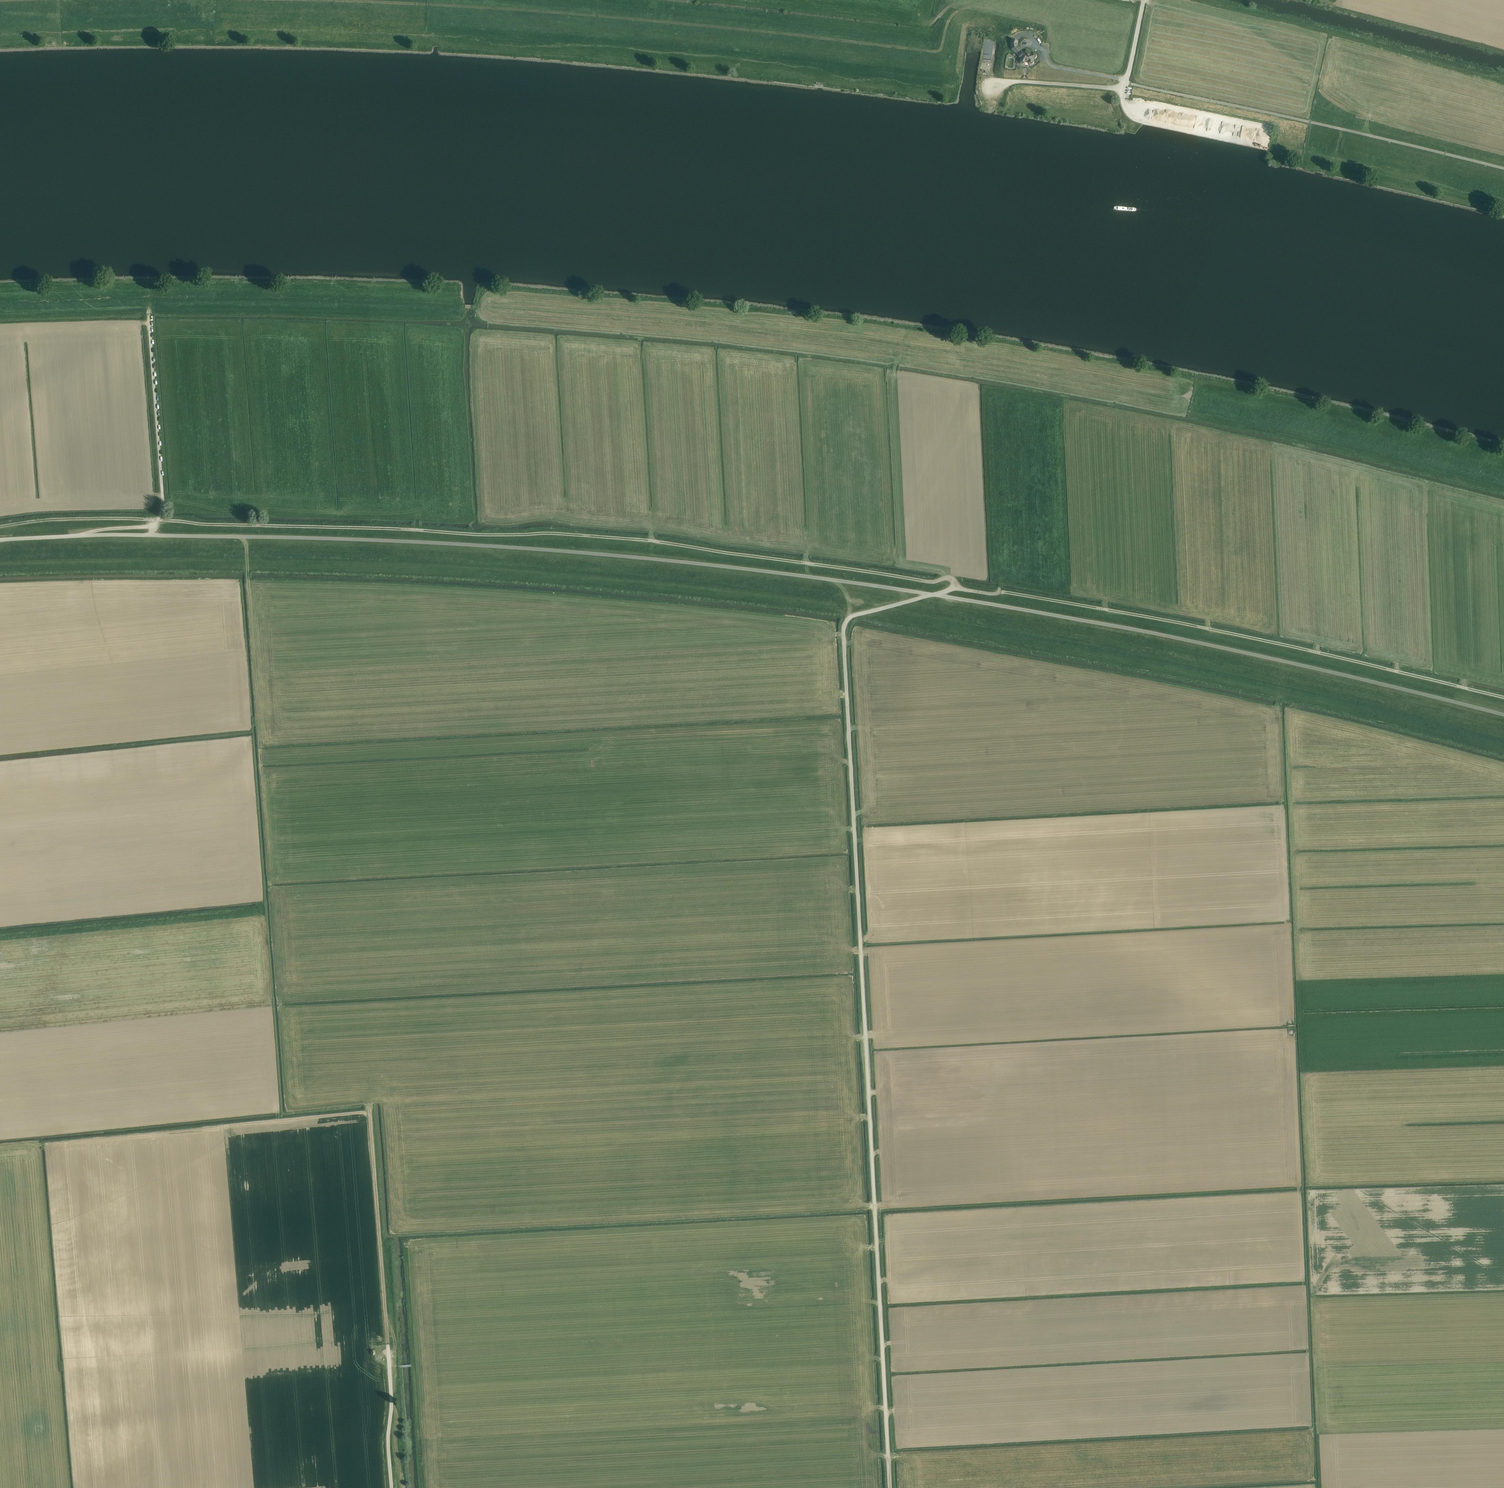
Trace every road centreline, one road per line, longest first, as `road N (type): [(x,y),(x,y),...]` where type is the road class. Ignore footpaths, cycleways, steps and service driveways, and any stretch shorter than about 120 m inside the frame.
road 1 (unclassified): [(891,1487),(843,631),(852,616),(932,595)]
road 2 (track): [(369,1105),(387,1344)]
road 3 (unclassified): [(1026,82),(1124,87),(1144,0)]
road 4 (unclassified): [(387,1344),(392,1487)]
road 5 (track): [(413,1365),(421,1487)]

